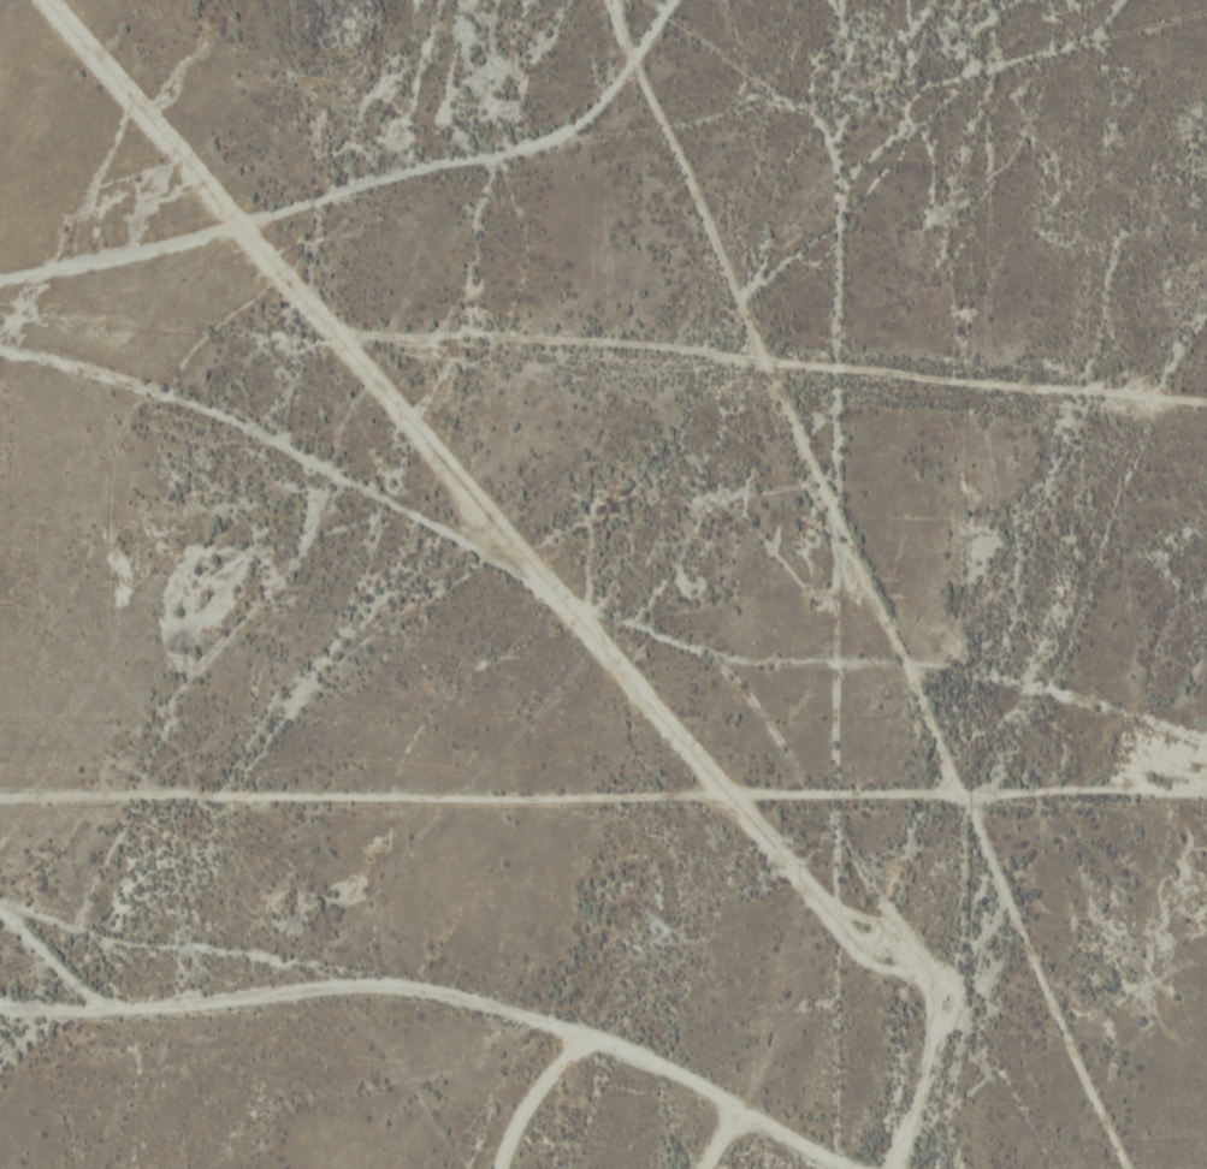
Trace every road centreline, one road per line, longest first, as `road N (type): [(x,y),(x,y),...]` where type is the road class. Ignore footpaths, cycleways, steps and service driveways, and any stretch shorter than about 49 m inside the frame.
road 1 (track): [(0,1027),(253,1019),(662,1168)]

